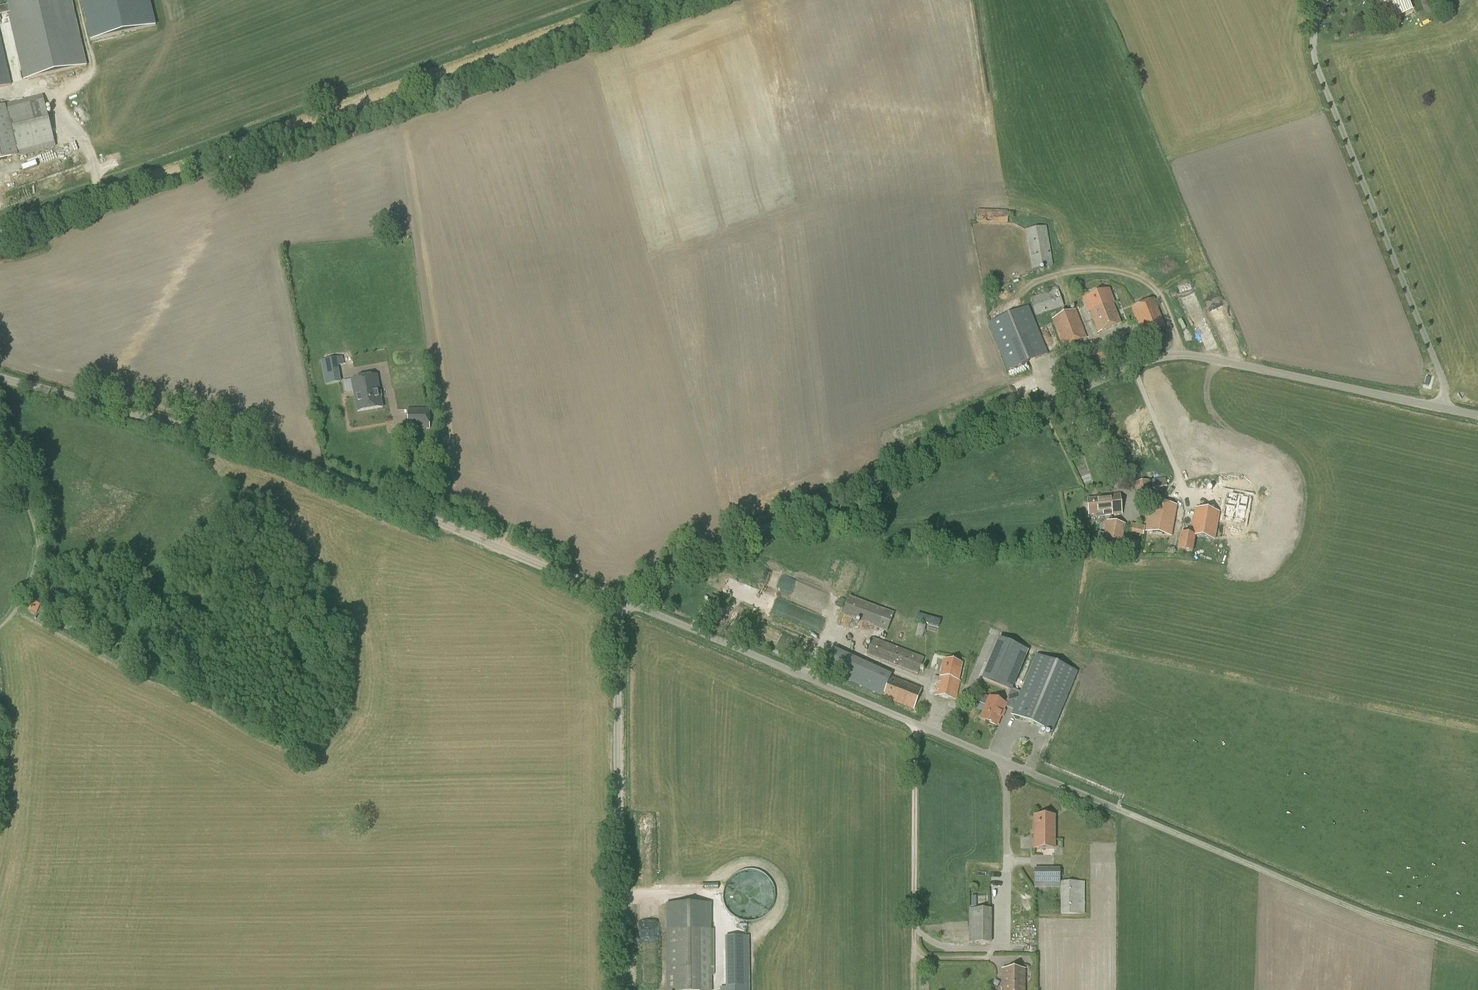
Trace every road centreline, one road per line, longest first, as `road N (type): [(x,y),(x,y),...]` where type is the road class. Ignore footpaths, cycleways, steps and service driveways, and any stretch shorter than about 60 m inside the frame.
road 1 (unclassified): [(618,597),(1167,356),(1477,415)]
road 2 (track): [(22,229),(641,0)]
road 3 (unclassified): [(618,597),(276,455),(0,378)]
road 4 (unclassified): [(1124,811),(618,597)]
road 5 (unclassified): [(621,989),(618,597)]
road 6 (track): [(1124,811),(1321,896),(1477,949)]
road 7 (track): [(0,434),(38,553),(18,608),(0,627)]

